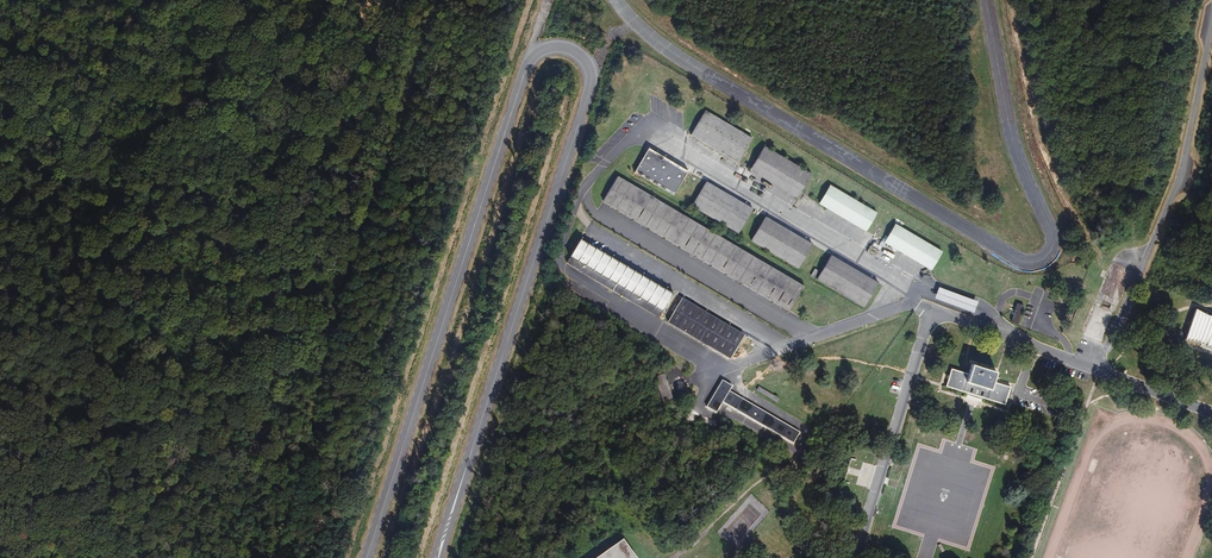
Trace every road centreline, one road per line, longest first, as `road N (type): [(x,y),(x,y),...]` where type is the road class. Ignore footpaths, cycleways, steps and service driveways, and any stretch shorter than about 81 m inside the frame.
road 1 (unclassified): [(527,66),(368,557)]
road 2 (unclassified): [(918,304),(911,277),(648,129),(585,187),(561,255),(565,268)]
road 3 (unclassified): [(437,557),(593,81)]
road 4 (unclassified): [(565,268),(729,367),(918,304)]
road 5 (unclassified): [(1211,26),(1183,166),(1138,274)]

